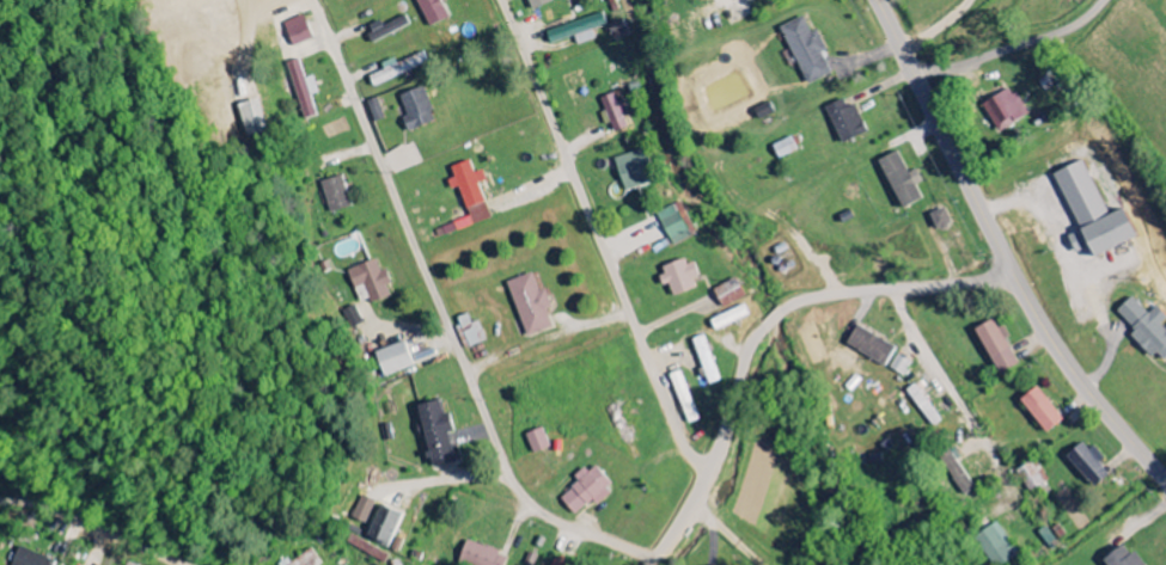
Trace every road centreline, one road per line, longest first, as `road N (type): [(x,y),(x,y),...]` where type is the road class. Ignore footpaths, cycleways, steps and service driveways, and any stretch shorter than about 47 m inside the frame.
road 1 (residential): [(652,559),(551,521),(511,483),(310,0)]
road 2 (secondary): [(1165,480),(1032,309),(878,0)]
road 3 (residential): [(648,564),(701,479),(753,338),(783,308),(826,295),(1013,274)]
road 4 (residential): [(701,479),(500,0)]
road 5 (residential): [(884,288),(1002,478)]
road 6 (residential): [(916,76),(1043,39),(1078,25),(1105,0)]
road 7 (residential): [(181,564),(31,505)]

